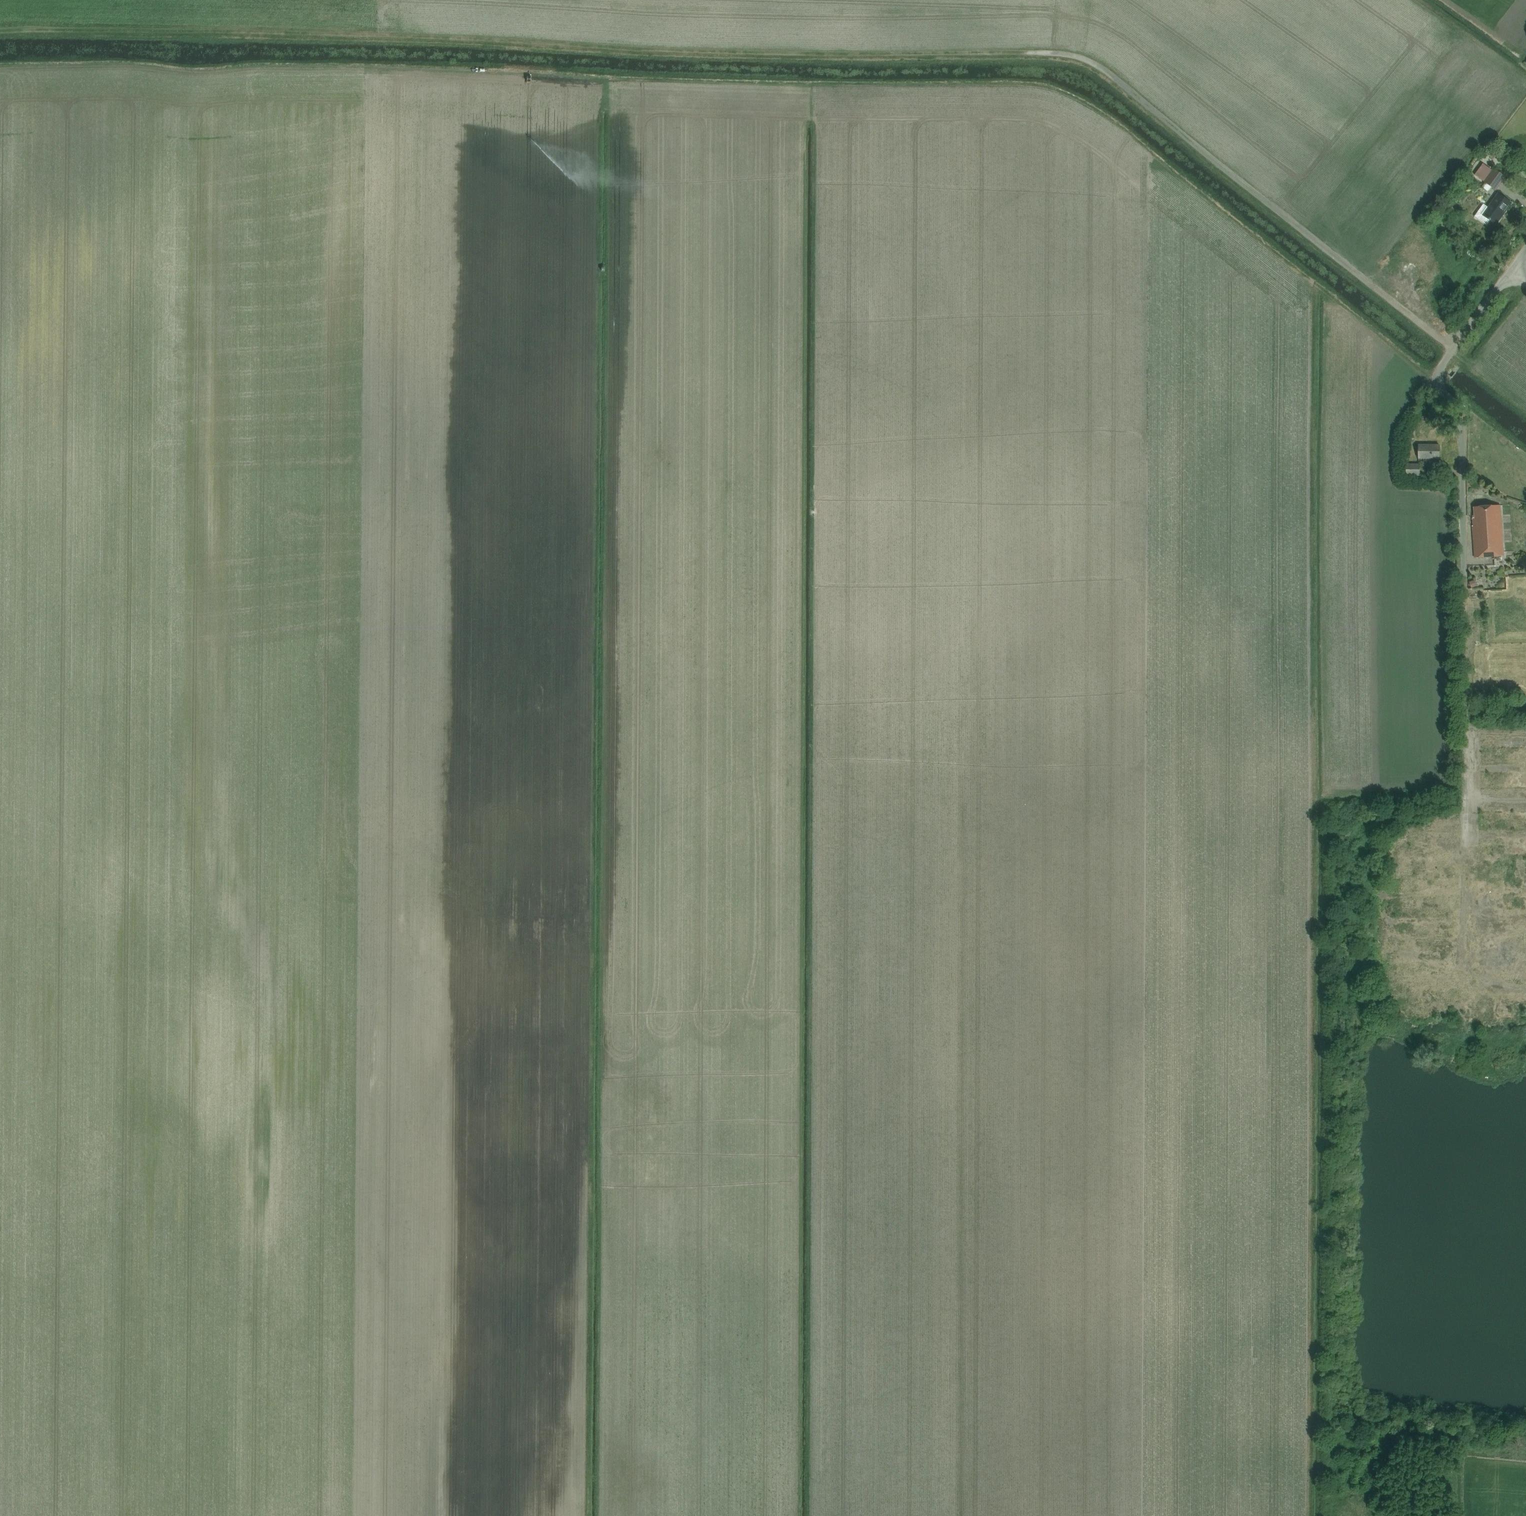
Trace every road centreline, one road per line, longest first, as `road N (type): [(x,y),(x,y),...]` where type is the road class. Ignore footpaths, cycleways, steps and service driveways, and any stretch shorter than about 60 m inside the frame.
road 1 (unclassified): [(1464,719),(1463,427),(1438,376),(1513,269)]

